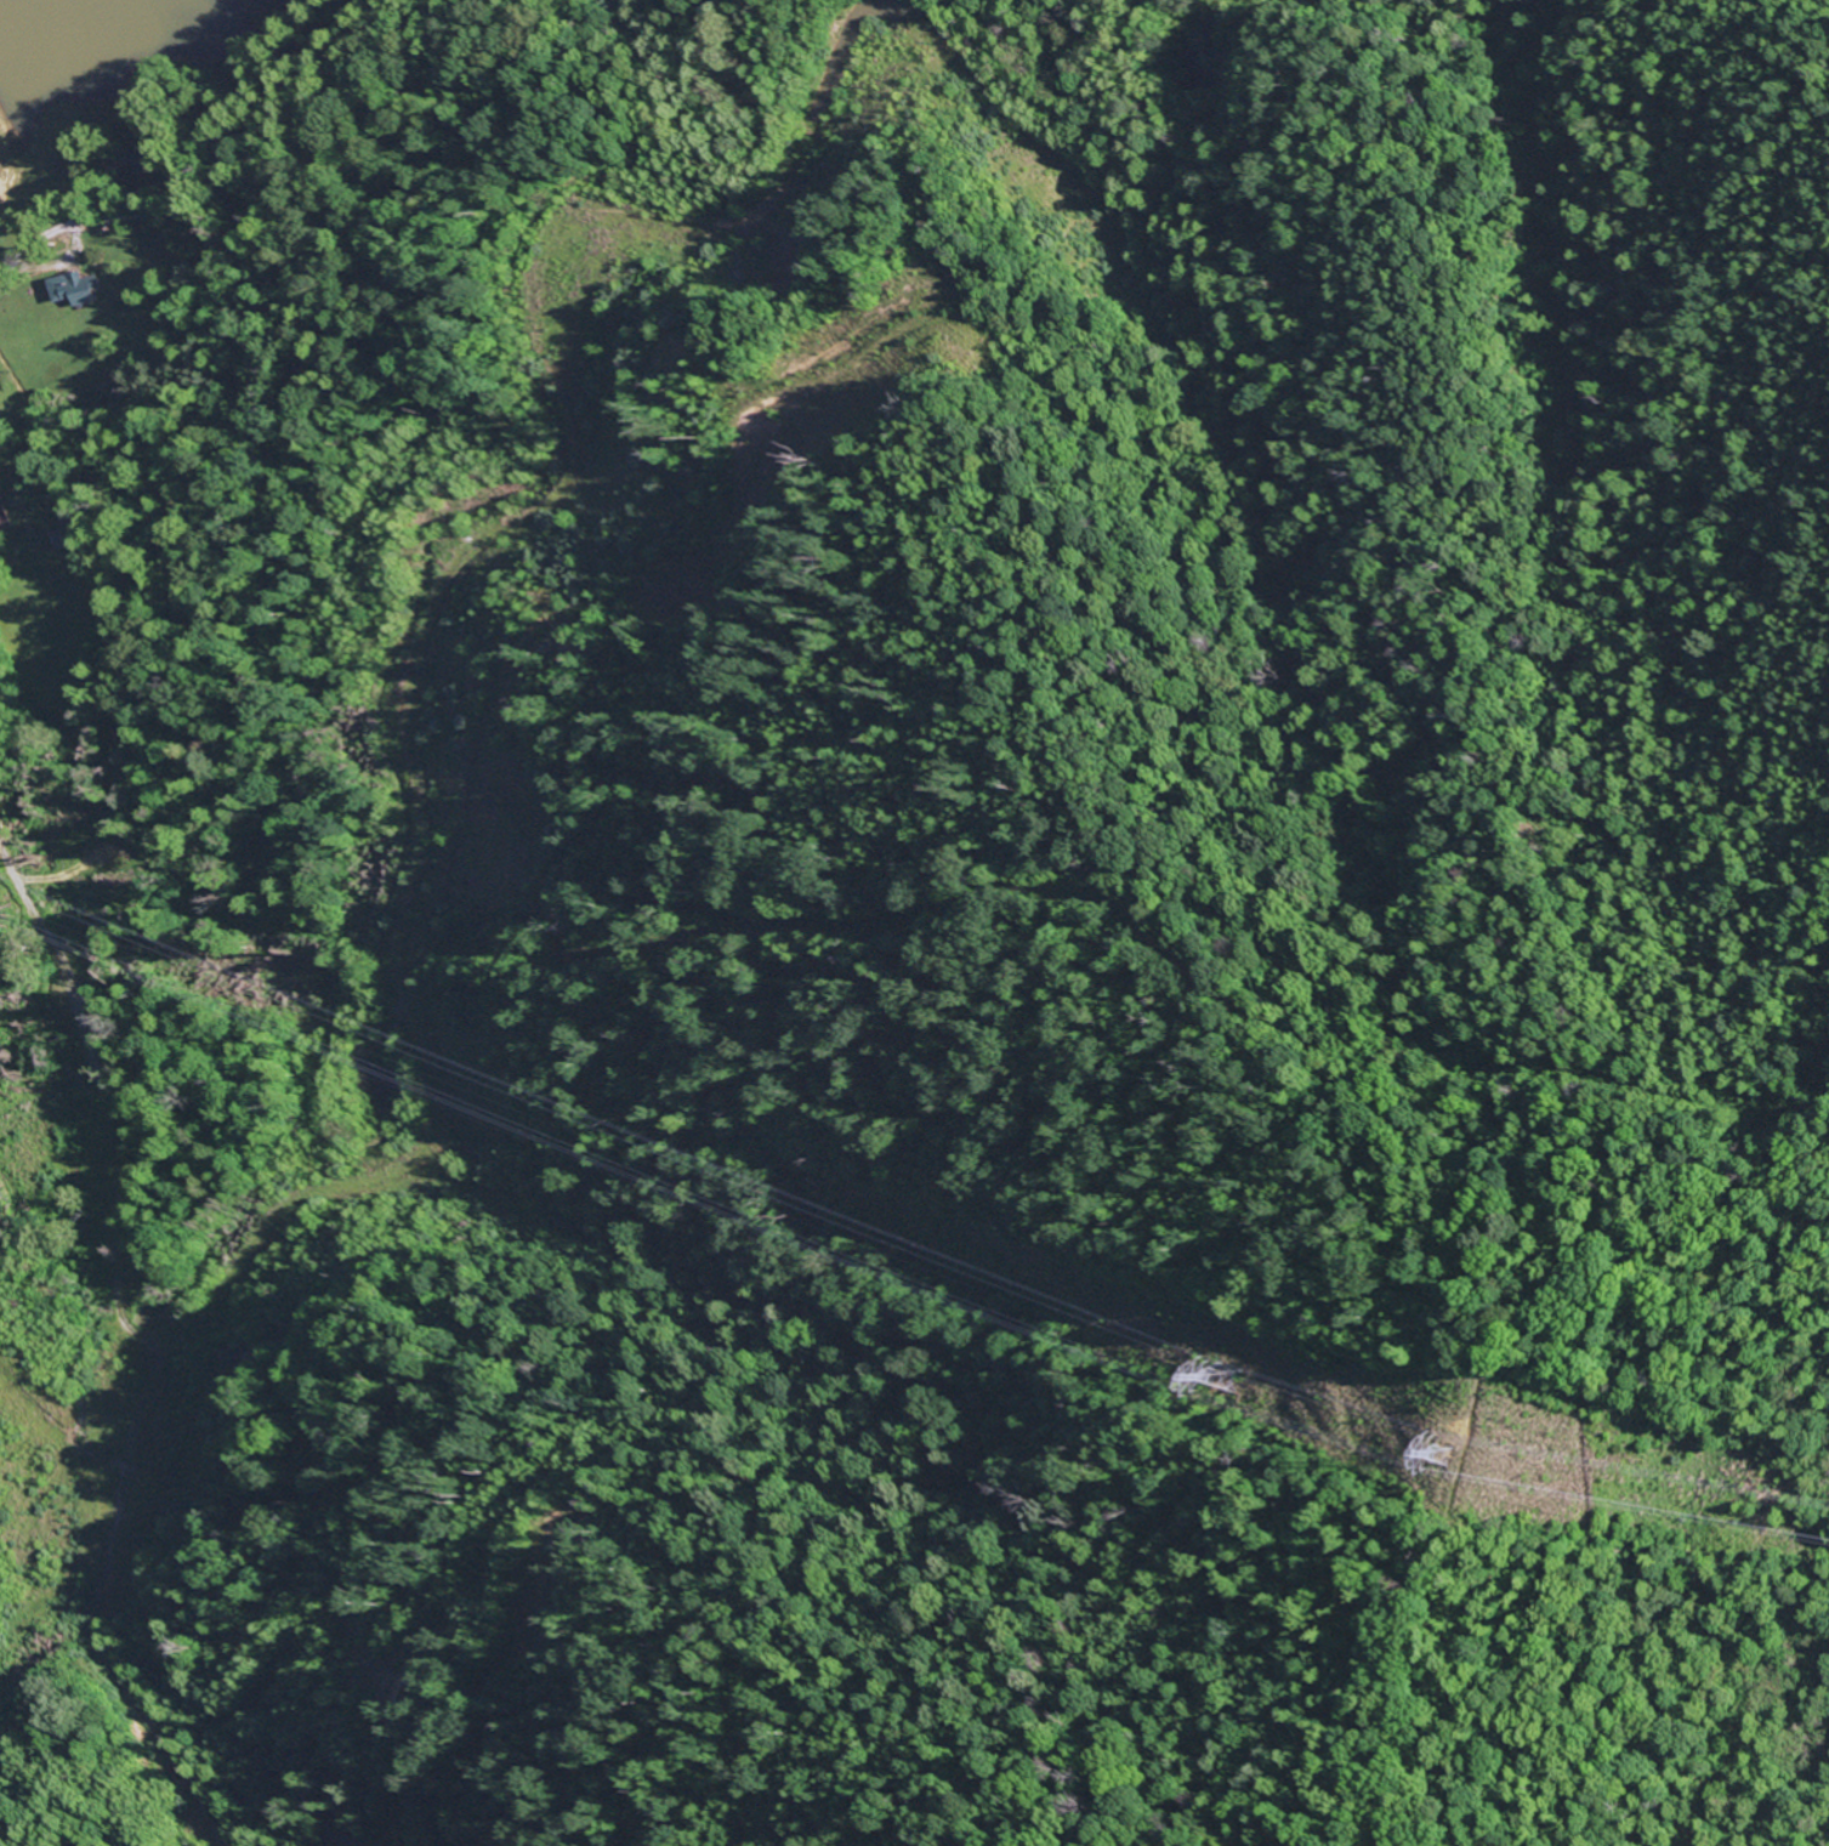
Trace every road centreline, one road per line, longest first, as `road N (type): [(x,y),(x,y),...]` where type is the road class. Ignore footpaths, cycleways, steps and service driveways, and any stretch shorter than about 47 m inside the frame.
road 1 (residential): [(443,0),(289,146),(0,256)]

